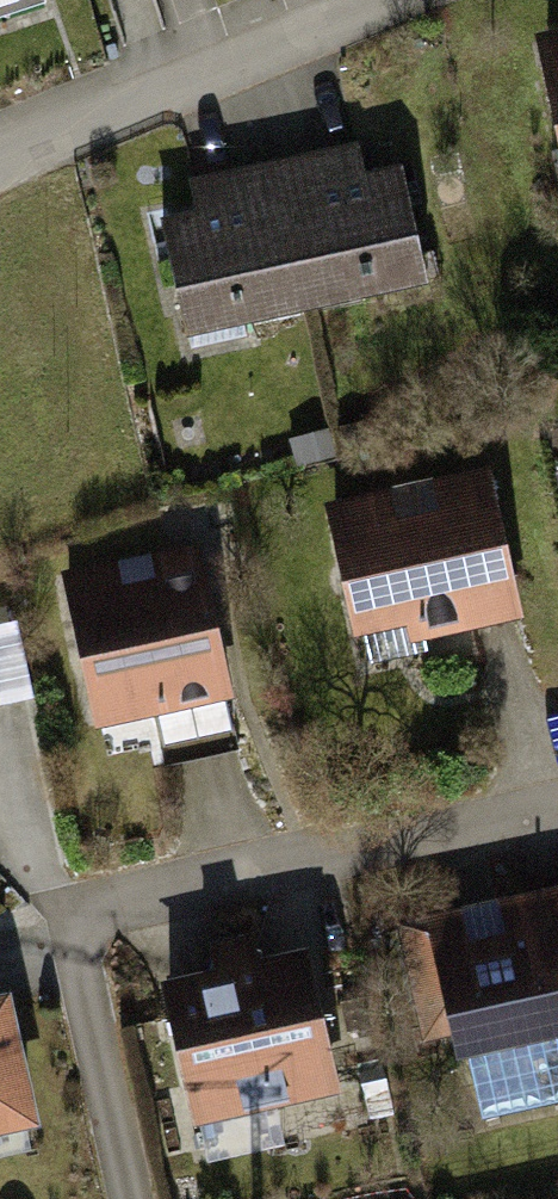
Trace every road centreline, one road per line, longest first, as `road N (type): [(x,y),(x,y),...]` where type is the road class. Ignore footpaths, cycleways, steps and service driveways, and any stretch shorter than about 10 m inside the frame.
road 1 (residential): [(557,805),(73,916),(131,1198)]
road 2 (residential): [(0,165),(382,0)]

